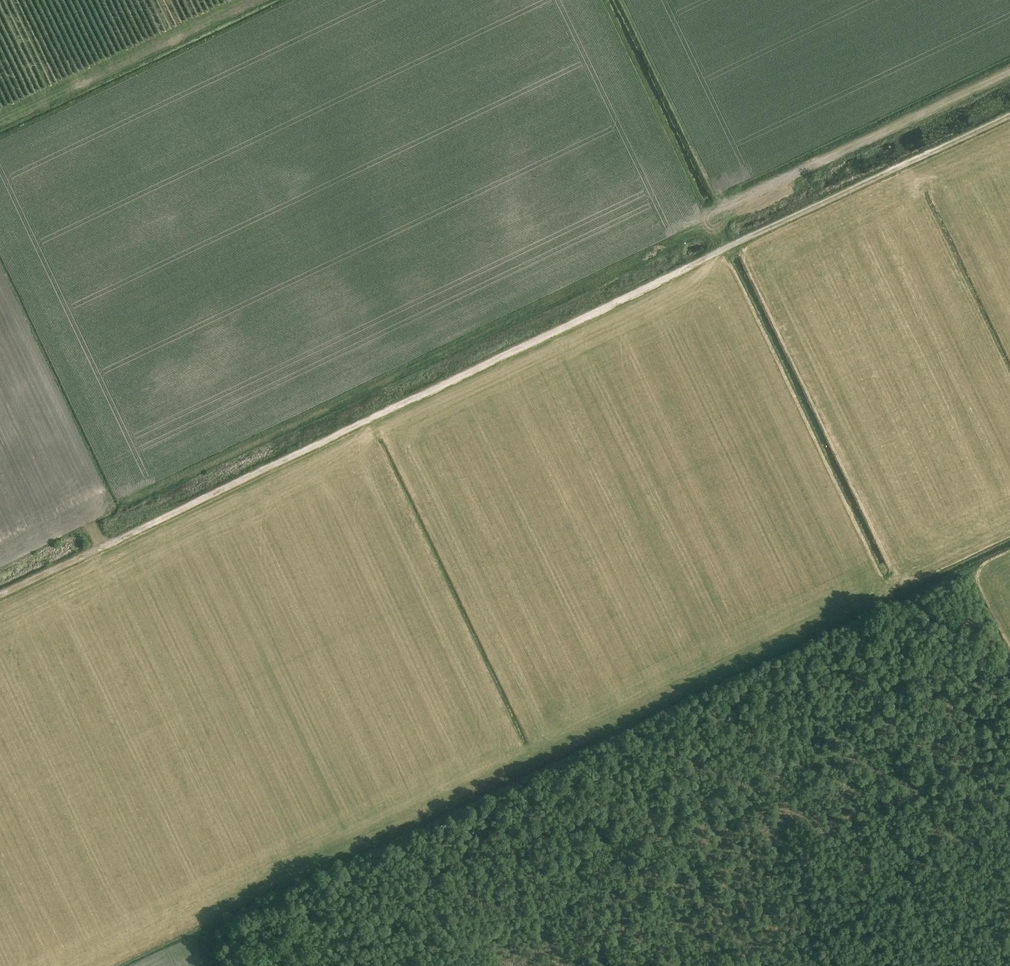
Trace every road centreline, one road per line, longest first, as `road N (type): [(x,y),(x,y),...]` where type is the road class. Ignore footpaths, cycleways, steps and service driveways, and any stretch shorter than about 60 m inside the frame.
road 1 (track): [(1009,115),(0,598)]
road 2 (track): [(1009,73),(709,216),(726,251)]

